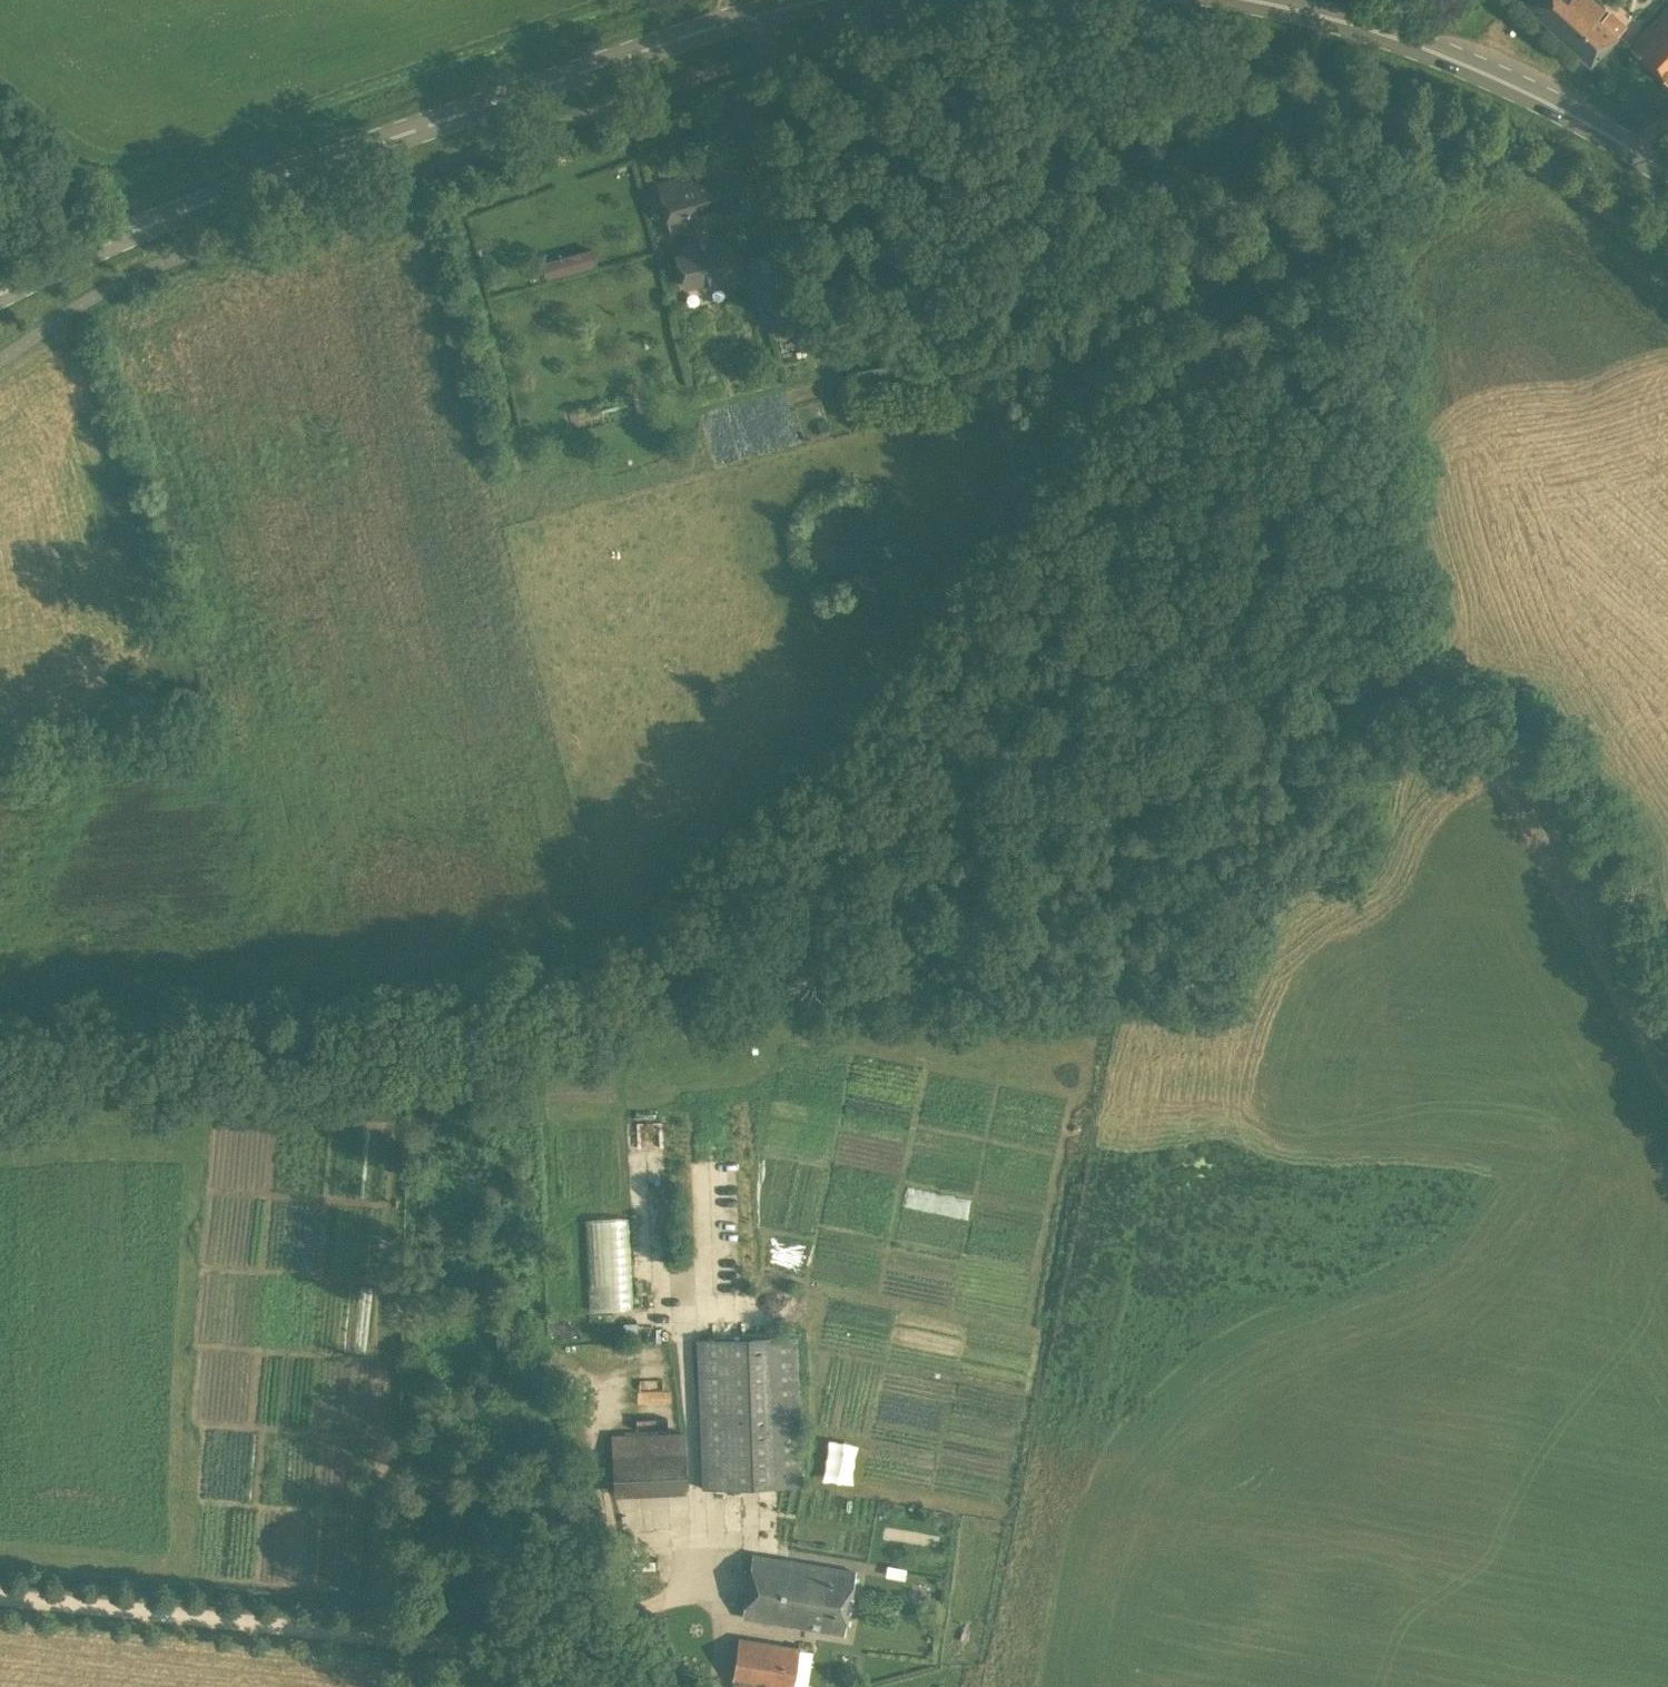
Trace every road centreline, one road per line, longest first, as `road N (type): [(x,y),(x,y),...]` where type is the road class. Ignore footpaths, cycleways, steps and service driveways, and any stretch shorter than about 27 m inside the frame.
road 1 (secondary): [(0,292),(165,222),(747,8),(794,0)]
road 2 (secondary): [(1276,0),(1476,48),(1544,82),(1667,164)]

